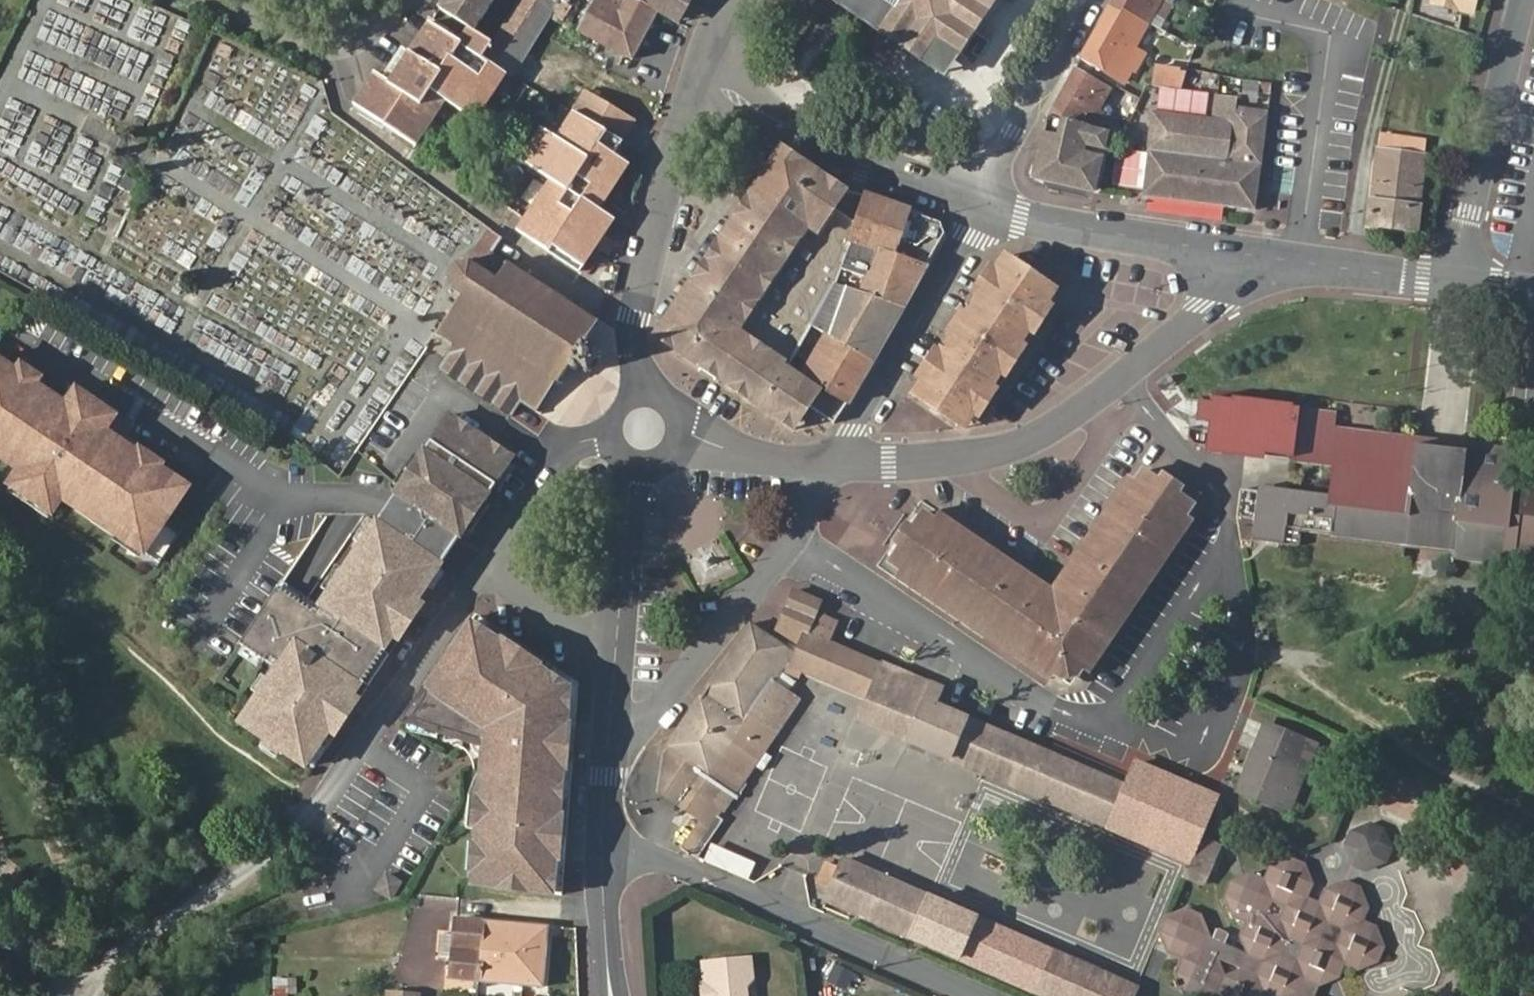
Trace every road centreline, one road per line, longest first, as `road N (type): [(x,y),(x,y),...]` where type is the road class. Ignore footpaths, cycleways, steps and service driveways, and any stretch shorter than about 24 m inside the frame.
road 1 (residential): [(608,845),(684,869),(977,995)]
road 2 (residential): [(794,538),(1109,738)]
road 3 (secondary): [(702,77),(638,317),(640,395)]
road 4 (residential): [(1129,376),(1030,444),(954,458),(832,461)]
road 5 (tertiary): [(702,77),(864,163),(983,209)]
road 6 (residential): [(1109,738),(1194,750),(1241,688),(1240,547)]
road 7 (track): [(325,808),(102,980),(94,995)]
road 8 (residential): [(832,461),(983,209)]
road 9 (residential): [(1461,280),(1469,212),(1521,0)]
road 10 (residential): [(325,808),(485,573)]
road 11 (tertiary): [(983,209),(1262,255)]
road 12 (residential): [(612,753),(794,538)]
road 13 (residential): [(983,209),(1013,131),(1087,0)]
road 14 (residential): [(1109,738),(1240,547)]
road 15 (residential): [(225,0),(329,49),(407,0)]
road 16 (residential): [(1240,547),(1203,474),(1129,376)]
road 17 (tertiary): [(1262,255),(1461,280)]
road 18 (secondary): [(637,460),(619,656)]
road 19 (residential): [(485,573),(571,450),(612,436)]
road 20 (residential): [(1262,255),(1129,376)]
road 21 (residential): [(485,573),(619,656)]
road 22 (residential): [(832,461),(677,435)]

